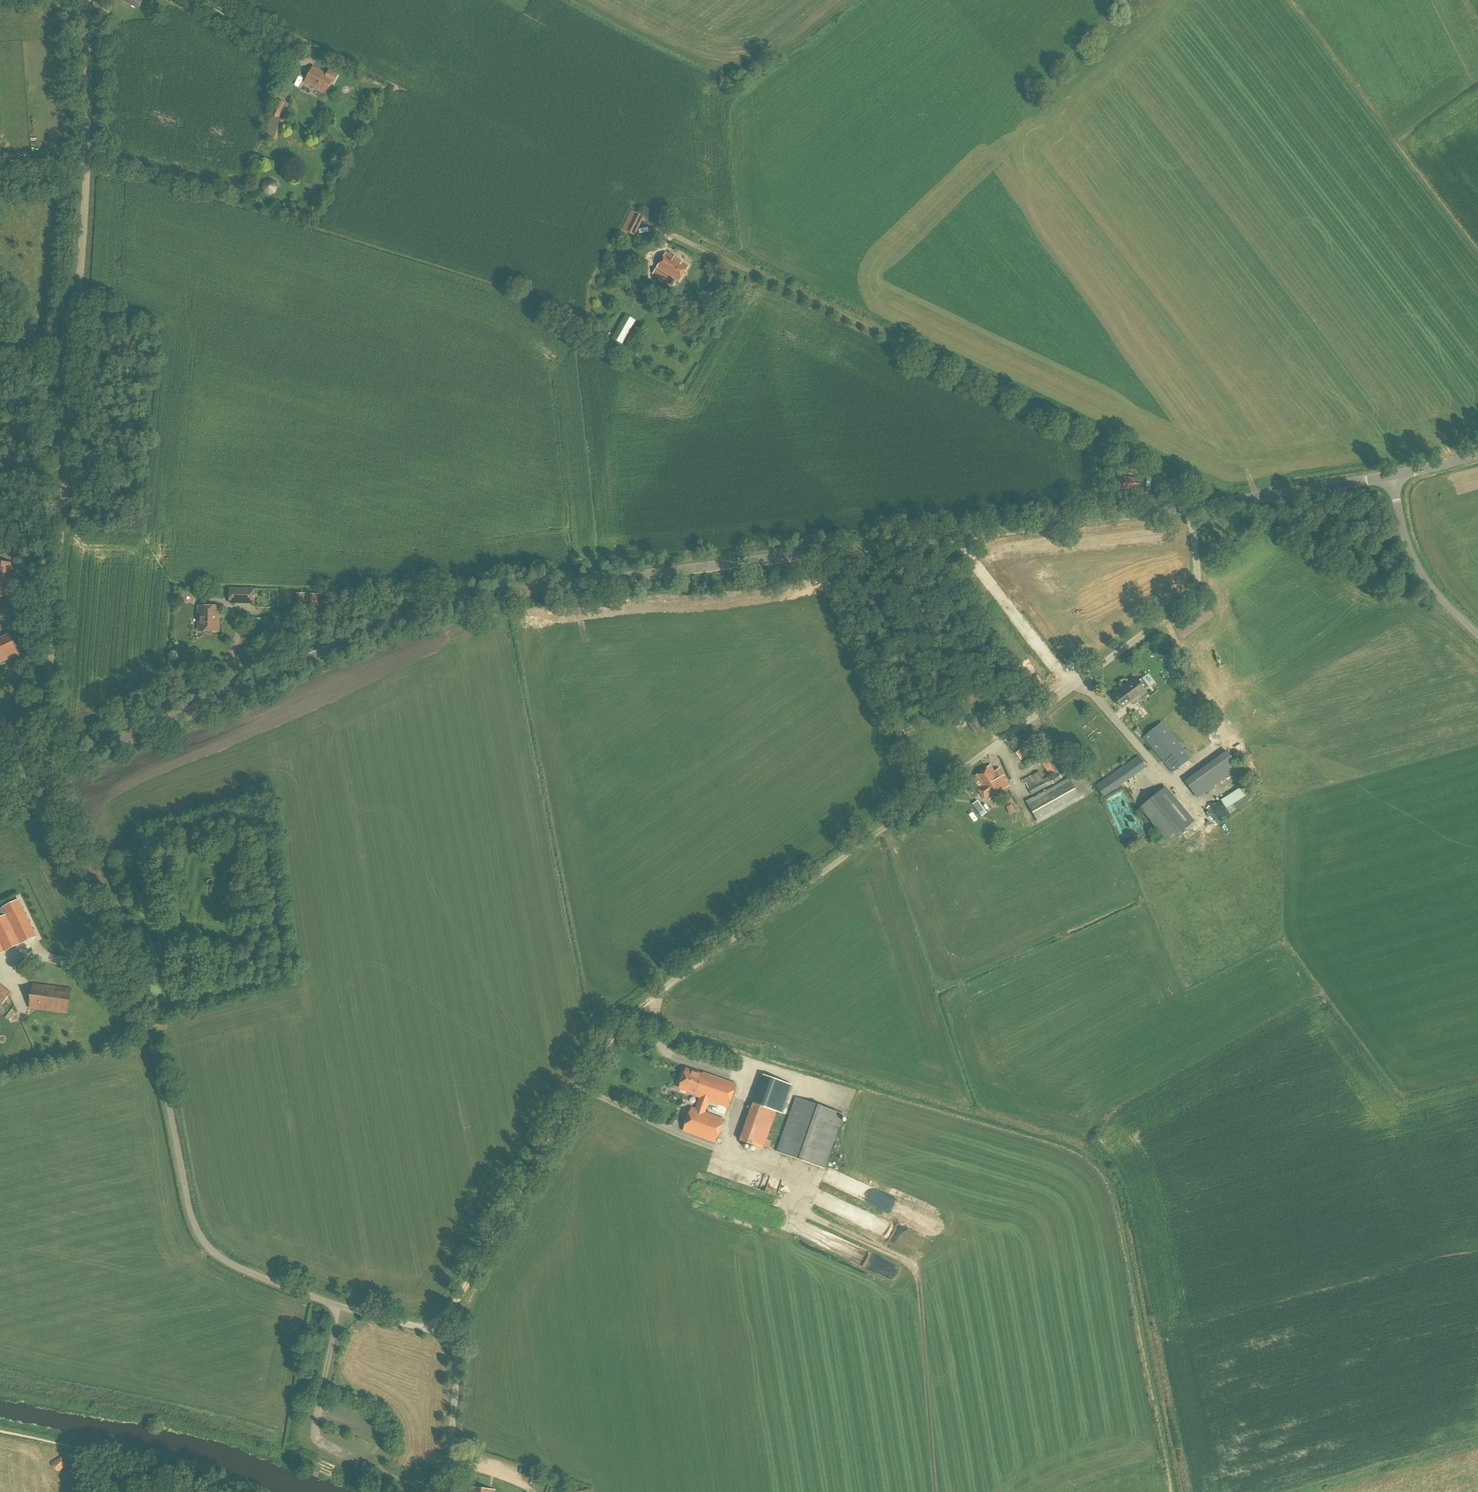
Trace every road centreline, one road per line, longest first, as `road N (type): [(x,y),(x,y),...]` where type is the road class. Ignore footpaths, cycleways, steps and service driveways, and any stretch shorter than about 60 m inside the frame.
road 1 (unclassified): [(46,776),(384,617),(459,598),(1189,507)]
road 2 (unclassified): [(46,776),(85,179),(86,0)]
road 3 (unclassified): [(650,1001),(1179,607),(1197,581),(1189,507)]
road 4 (unclassified): [(46,776),(158,1064),(203,1239),(237,1267),(431,1330)]
road 5 (track): [(431,1330),(605,1046),(650,1001)]
road 6 (unclassified): [(1189,507),(1393,475)]
road 7 (unclassified): [(1477,635),(1415,563),(1393,475)]
road 8 (unclassified): [(448,1491),(456,1352),(431,1330)]

